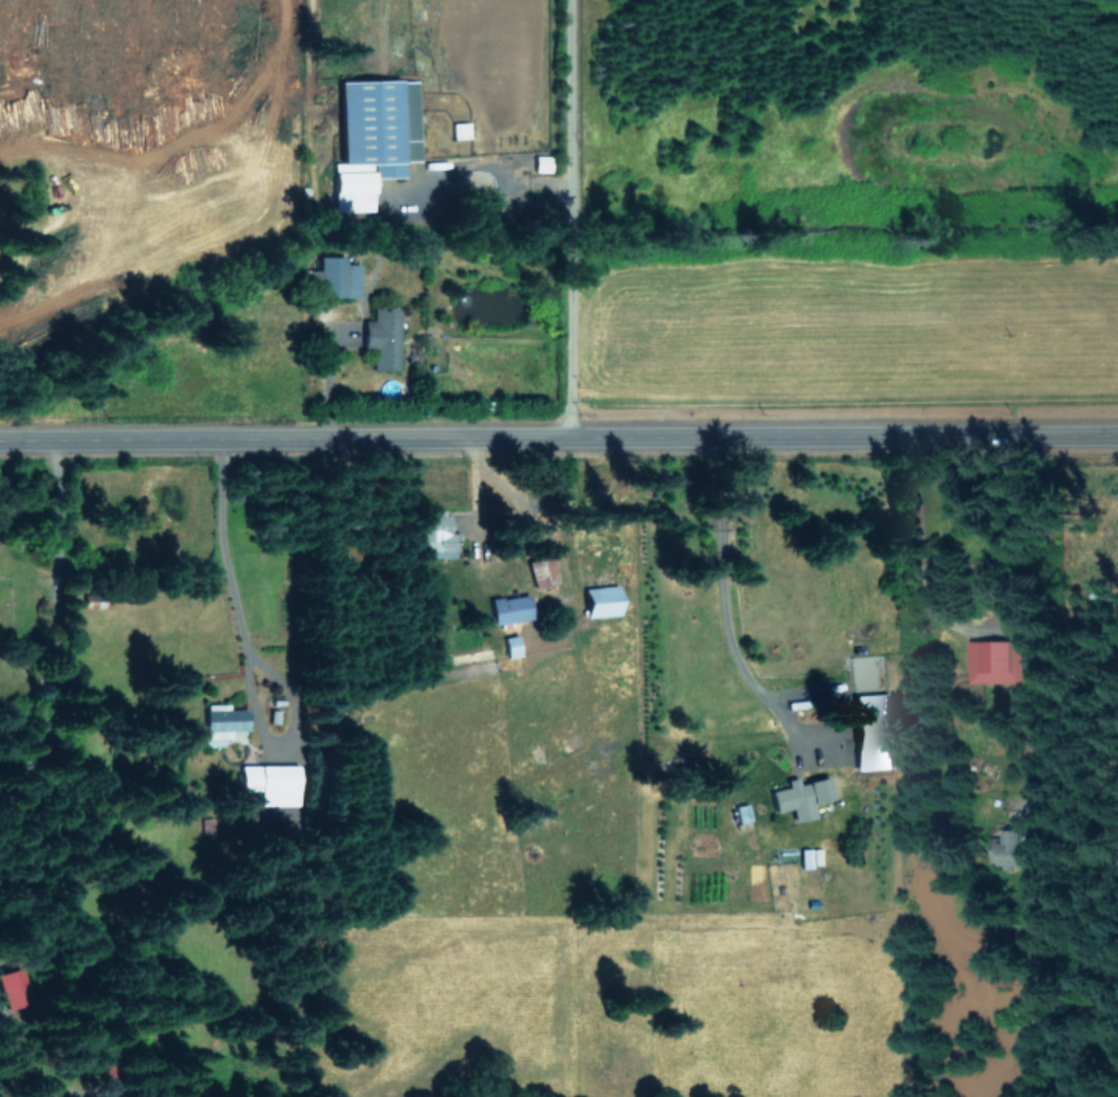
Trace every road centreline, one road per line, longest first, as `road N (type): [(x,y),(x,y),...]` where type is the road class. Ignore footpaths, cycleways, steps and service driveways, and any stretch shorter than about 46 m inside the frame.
road 1 (tertiary): [(1117,431),(0,439)]
road 2 (residential): [(571,434),(576,0)]

